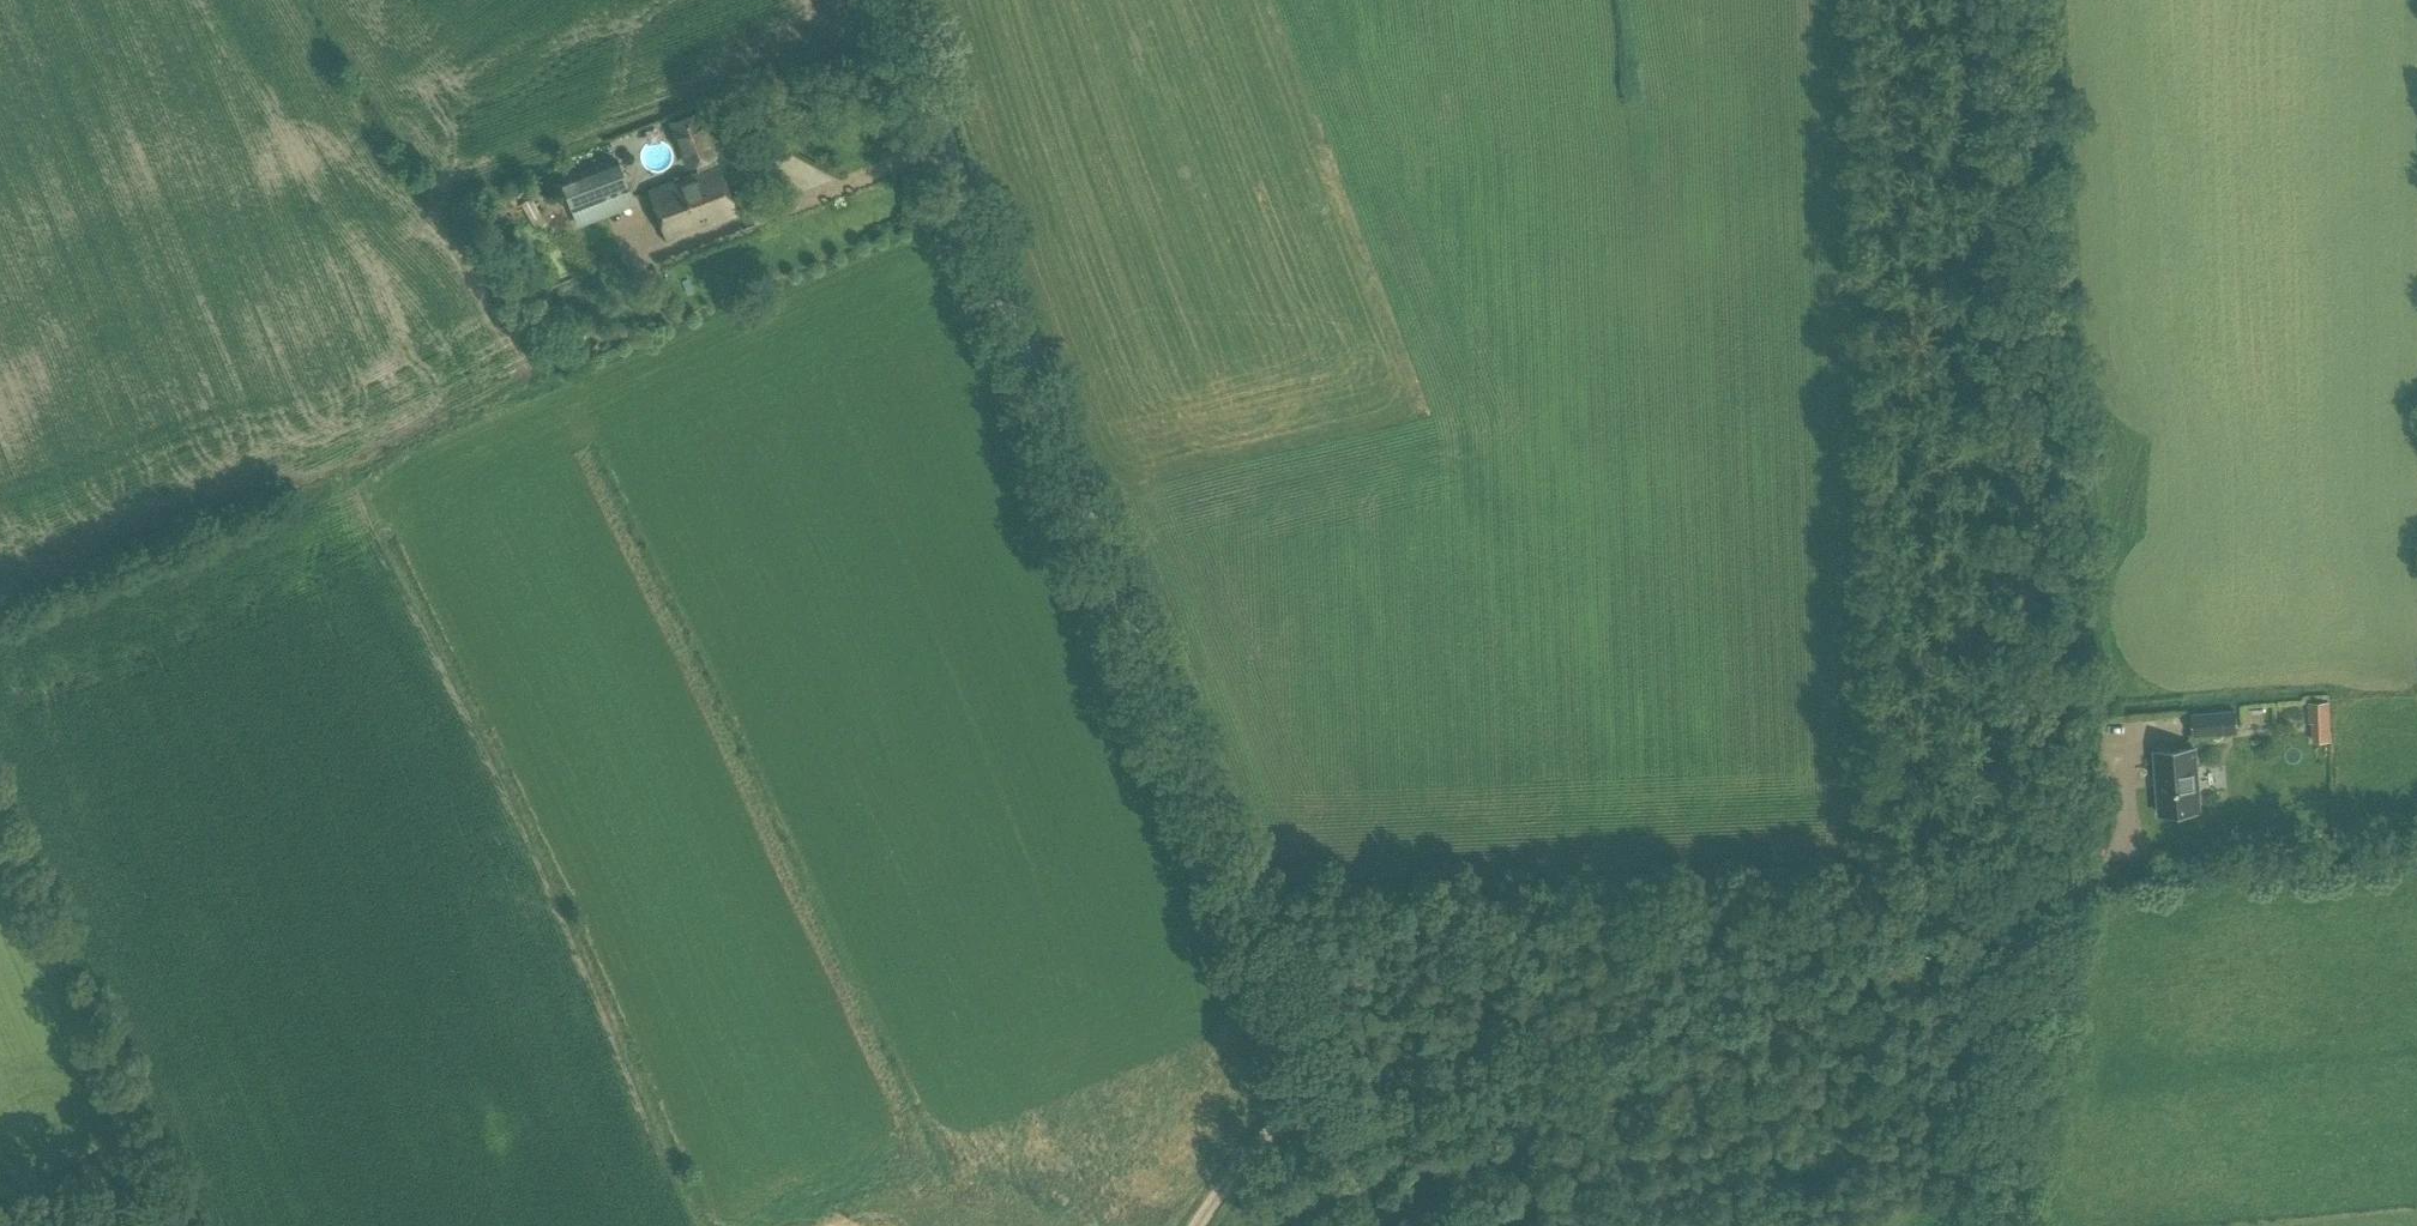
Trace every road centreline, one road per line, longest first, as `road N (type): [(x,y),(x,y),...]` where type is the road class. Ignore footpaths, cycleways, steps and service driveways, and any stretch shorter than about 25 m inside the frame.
road 1 (tertiary): [(1374,1225),(1061,451),(946,147),(901,0)]
road 2 (unclassified): [(2006,1225),(2038,981),(1996,0)]

